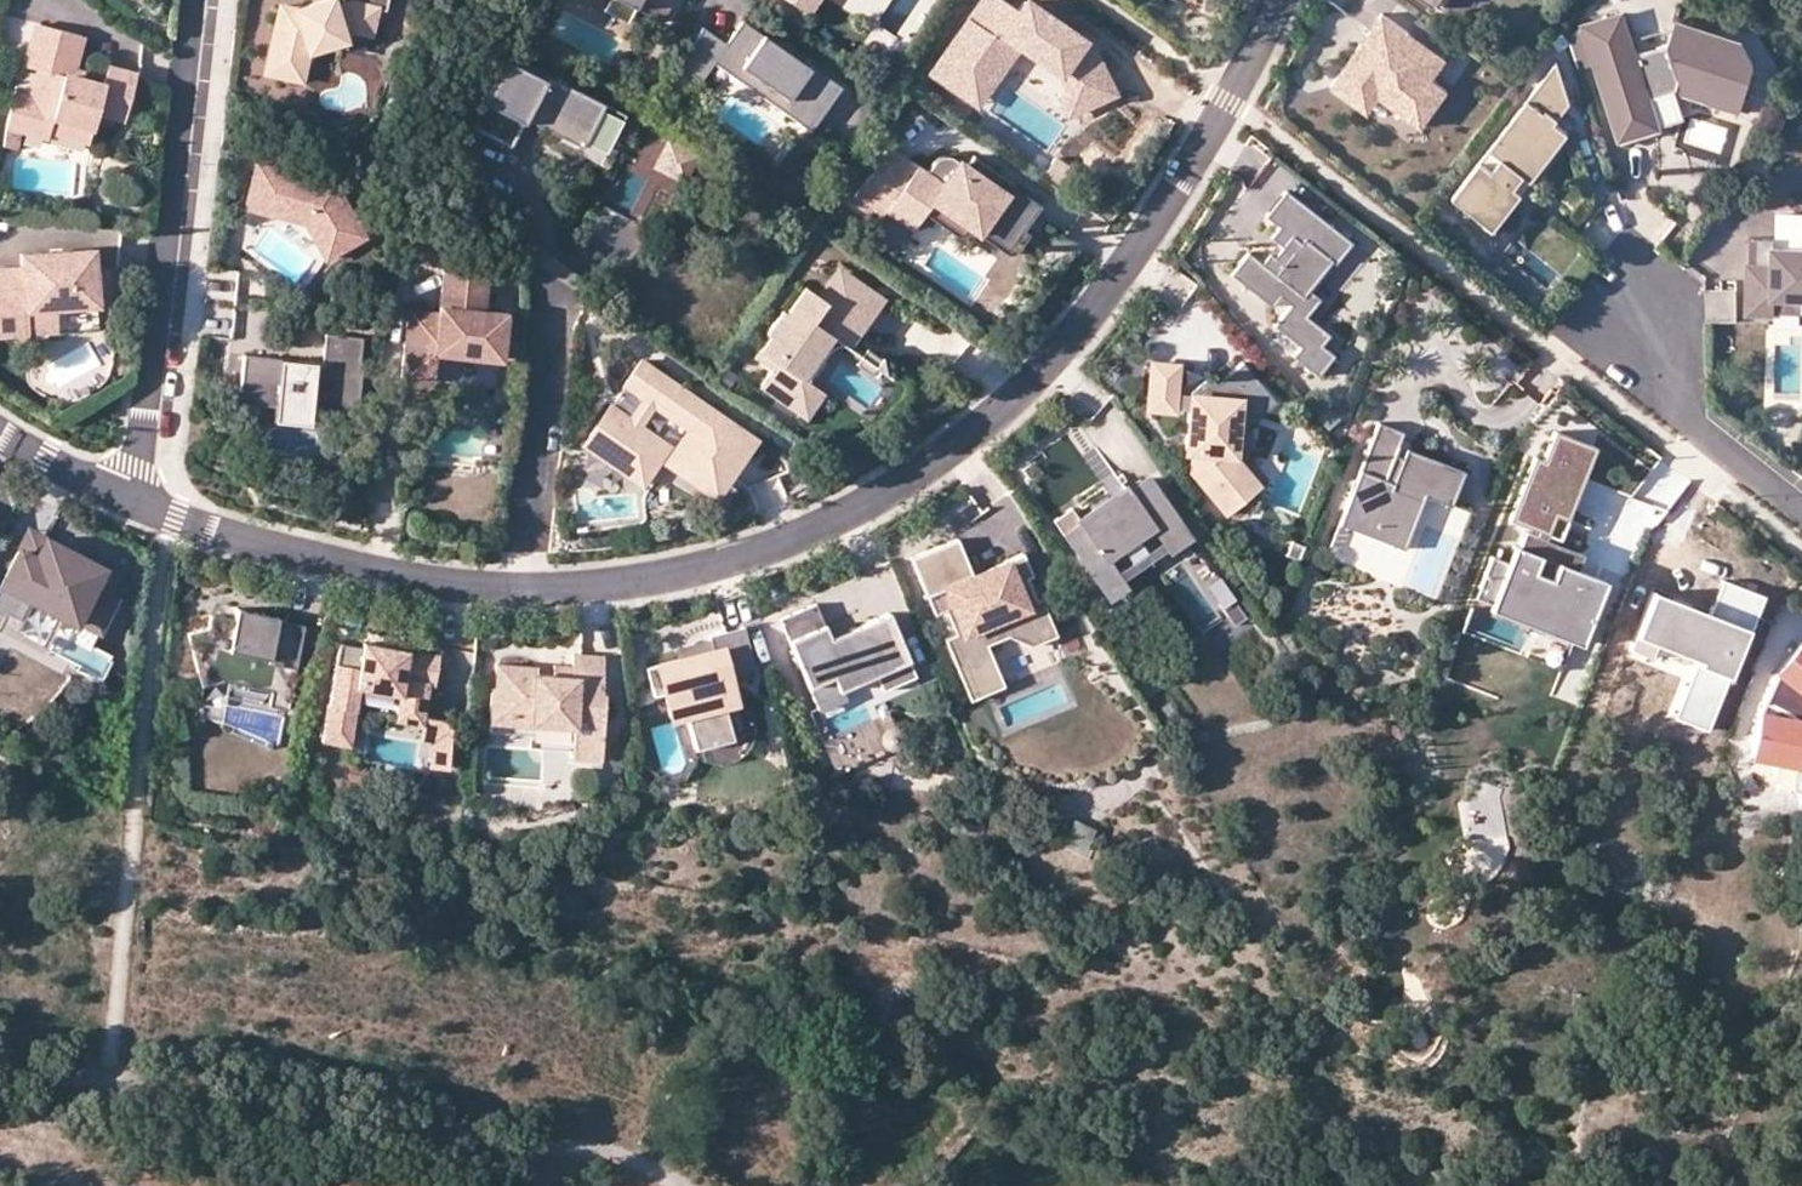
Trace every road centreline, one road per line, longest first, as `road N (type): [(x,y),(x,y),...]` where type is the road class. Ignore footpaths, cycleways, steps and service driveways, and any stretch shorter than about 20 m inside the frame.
road 1 (residential): [(526,587),(665,576),(739,557),(859,507),(986,422),(1110,291),(1282,0)]
road 2 (unclassified): [(688,1185),(631,1155),(385,1128),(0,1063)]
road 3 (residential): [(190,0),(146,411),(124,499)]
road 4 (residential): [(124,499),(216,534),(340,565),(526,587)]
road 5 (residential): [(526,587),(553,314)]
road 6 (residential): [(1645,325),(1677,405),(1801,512)]
road 7 (residential): [(0,438),(124,499)]

